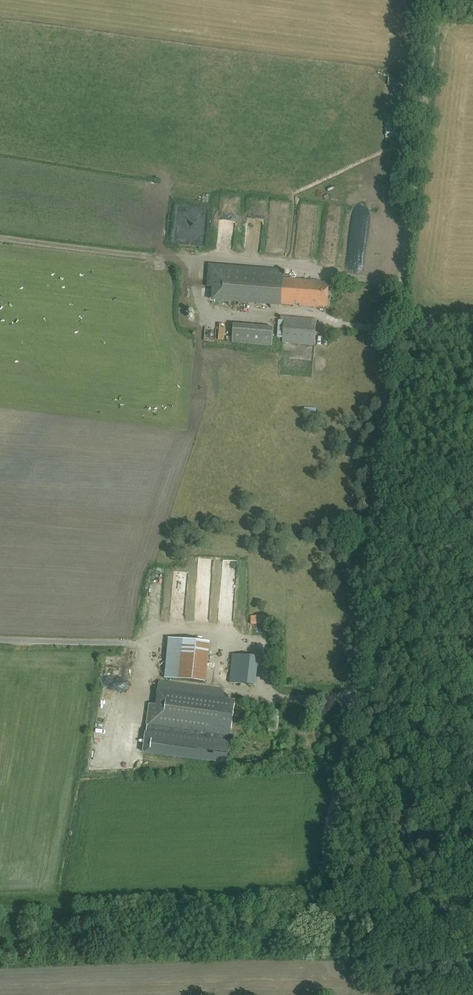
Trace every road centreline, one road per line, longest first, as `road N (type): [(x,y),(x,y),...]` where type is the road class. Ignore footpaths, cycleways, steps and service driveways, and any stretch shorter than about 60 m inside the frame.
road 1 (track): [(361,618),(437,0)]
road 2 (track): [(327,839),(361,618)]
road 3 (unclassified): [(472,914),(360,892),(336,877),(327,839)]

